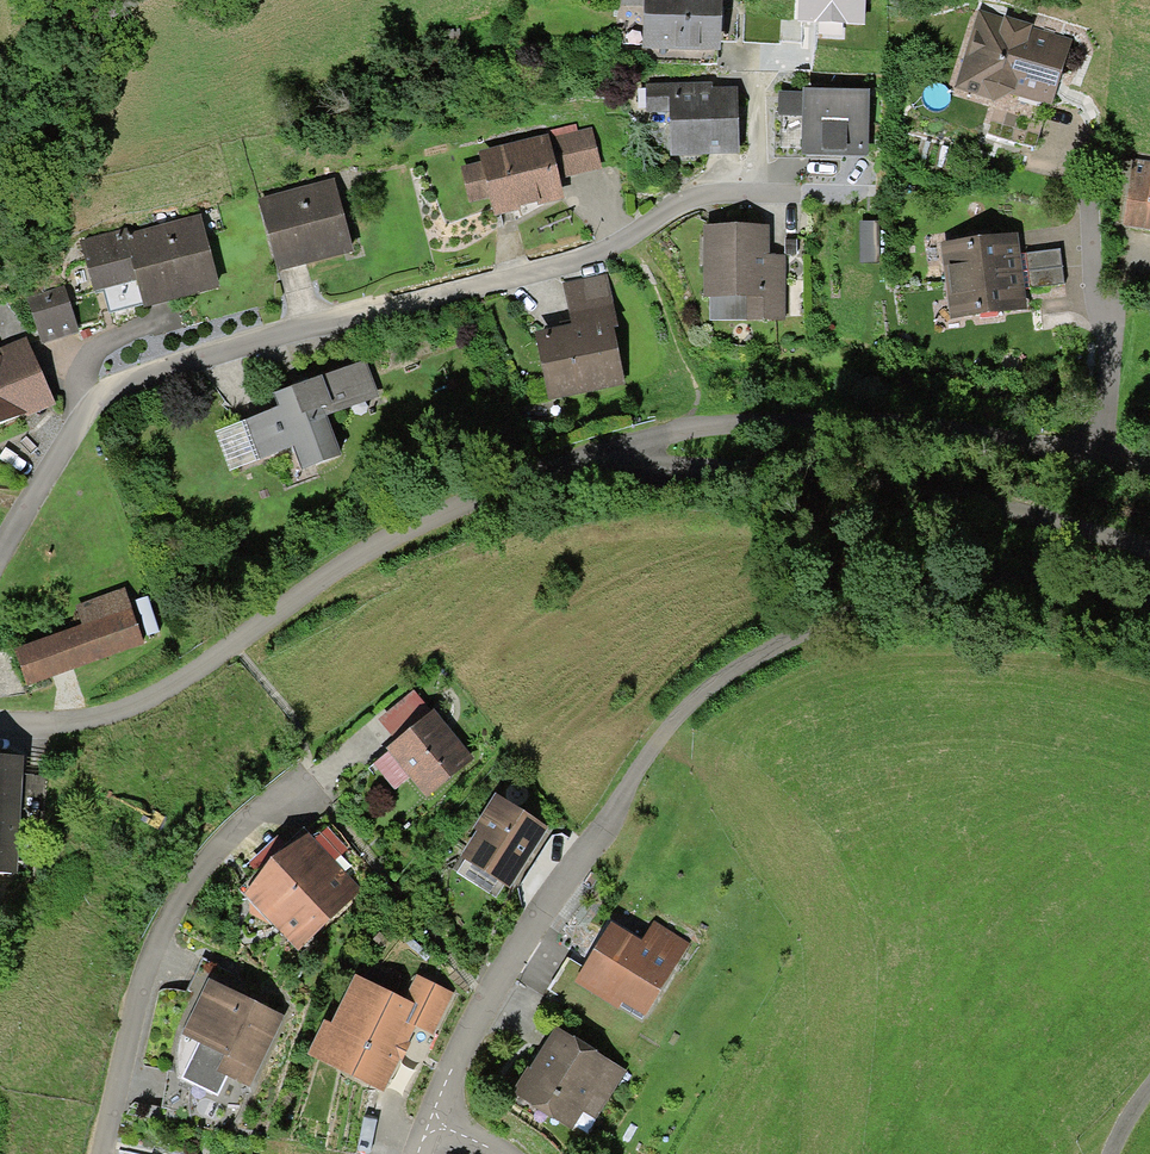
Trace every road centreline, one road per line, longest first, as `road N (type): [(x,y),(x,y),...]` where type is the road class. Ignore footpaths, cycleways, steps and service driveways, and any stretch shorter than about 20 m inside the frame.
road 1 (residential): [(1149,606),(1001,588),(885,596),(704,688),(661,728),(512,946),(421,1125)]
road 2 (residential): [(0,552),(82,415),(124,384),(597,253),(724,188),(754,188)]
road 3 (residential): [(1073,176),(1103,404),(1077,457),(875,422),(746,426),(613,450)]
road 4 (residential): [(613,450),(504,483),(358,553),(143,700),(100,718),(0,722)]
road 5 (residential): [(613,450),(646,472),(704,470),(897,491),(1149,552)]
road 6 (residential): [(300,789),(235,825),(178,890),(141,963),(93,1153)]
road 7 (residential): [(753,51),(754,188)]

